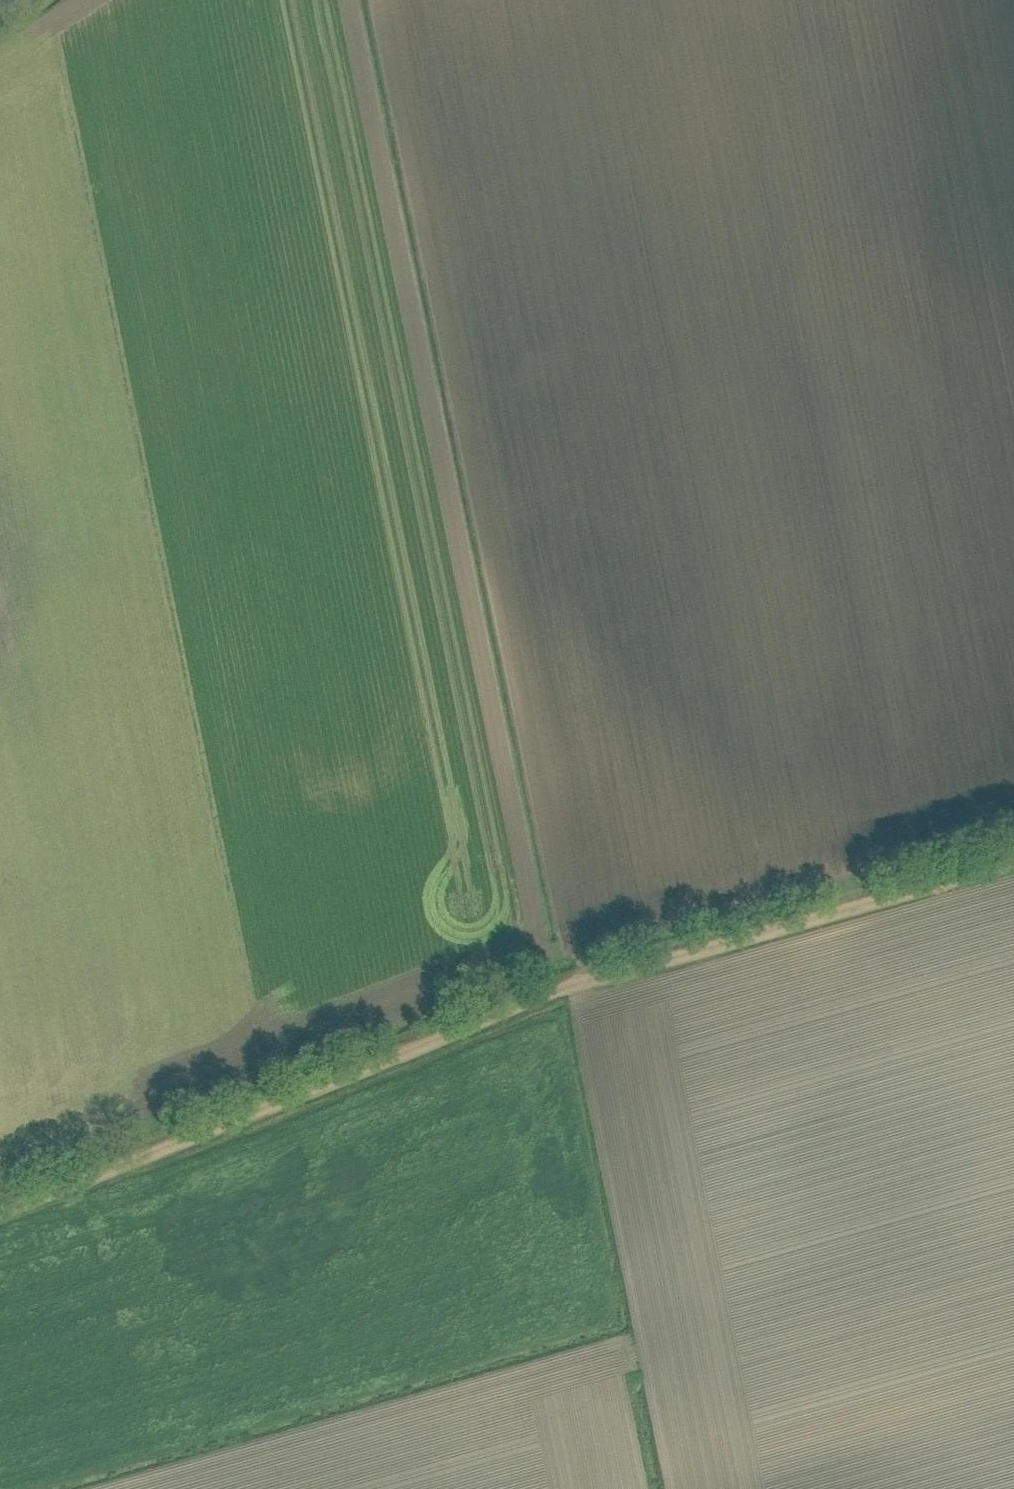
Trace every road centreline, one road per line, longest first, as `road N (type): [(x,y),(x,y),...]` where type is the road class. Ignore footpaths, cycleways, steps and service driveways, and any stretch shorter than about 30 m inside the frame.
road 1 (track): [(0,1209),(574,982),(1013,860)]

